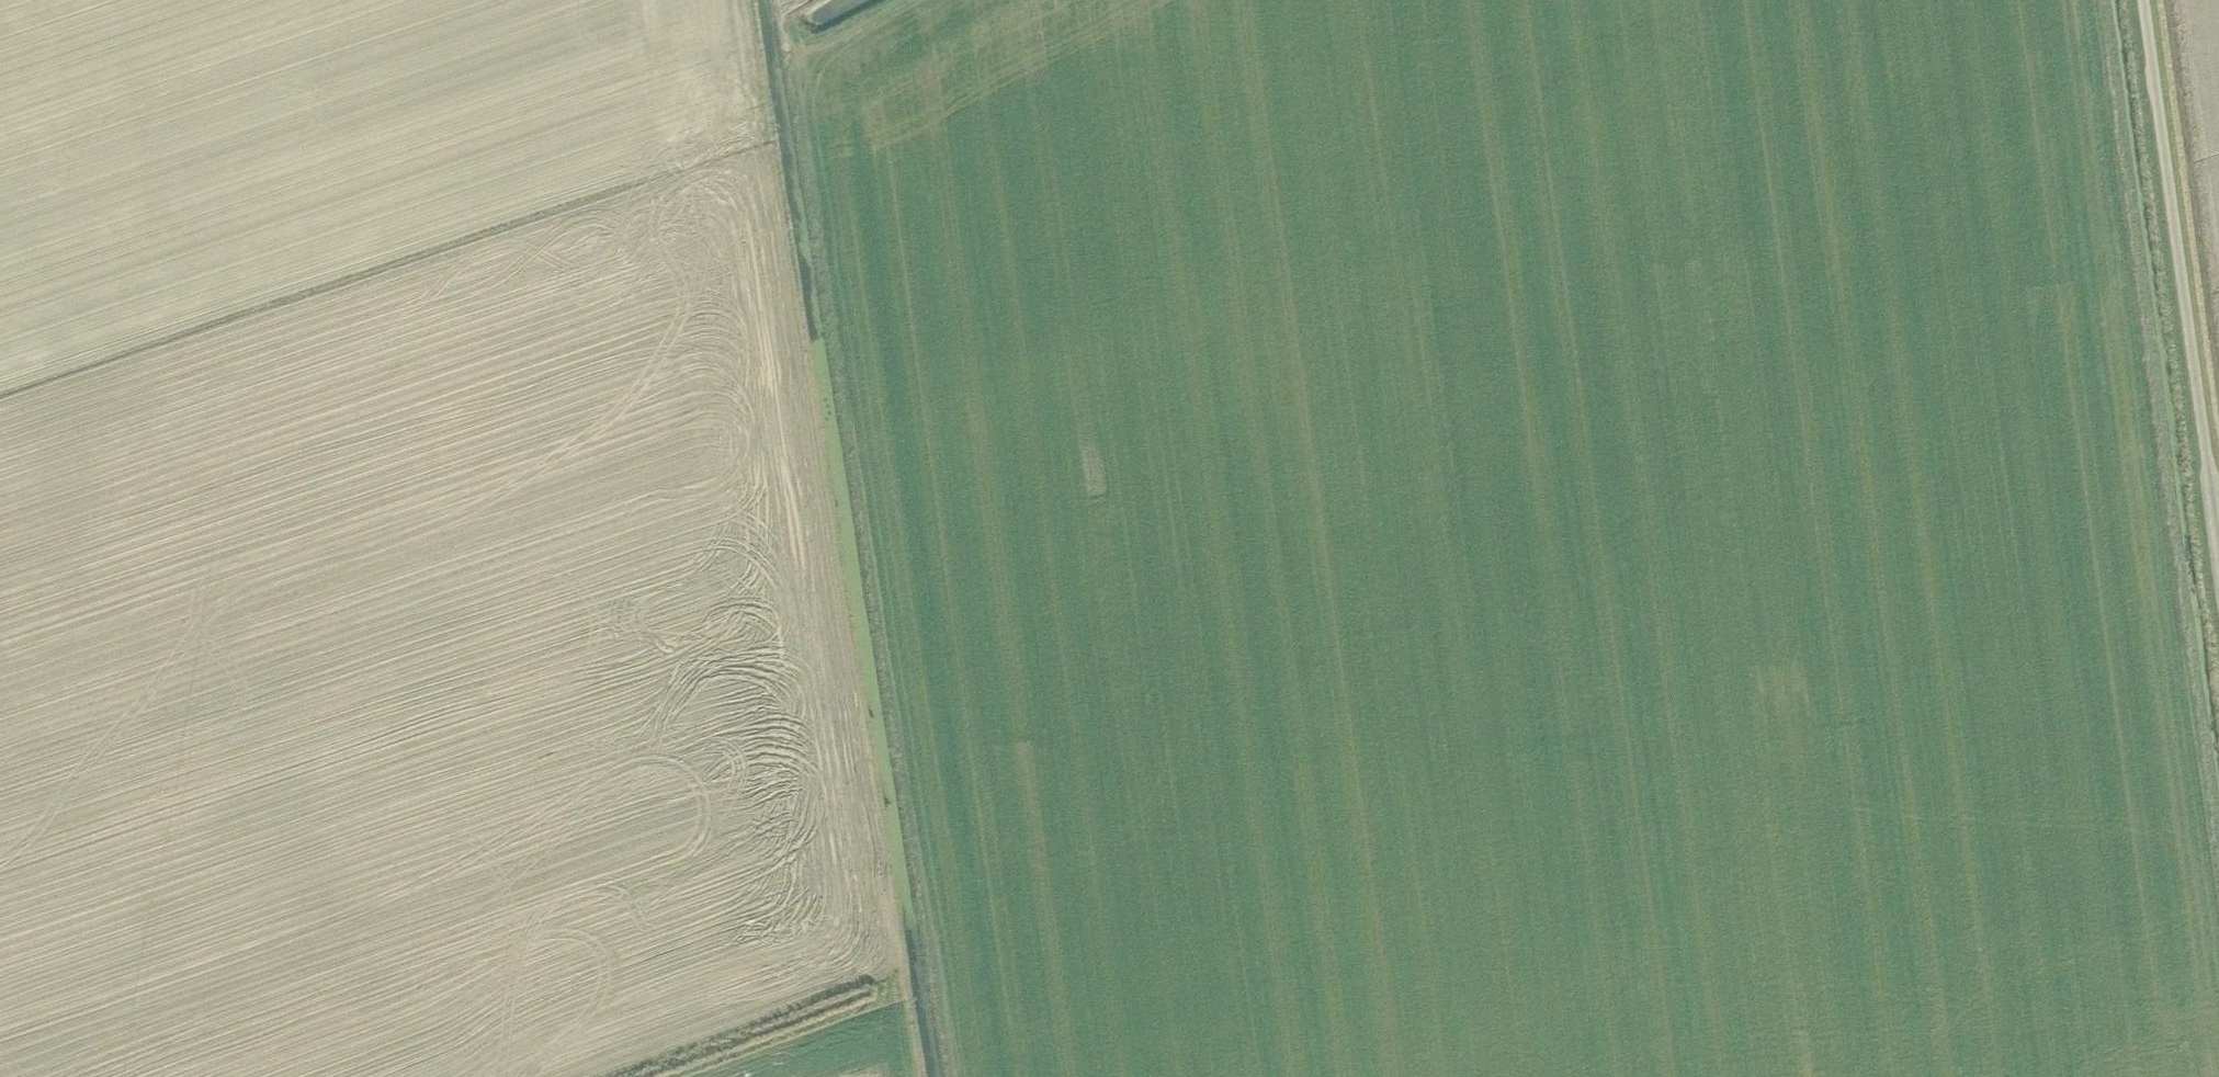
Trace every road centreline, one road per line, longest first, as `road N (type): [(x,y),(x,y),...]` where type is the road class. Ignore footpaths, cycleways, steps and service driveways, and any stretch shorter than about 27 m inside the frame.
road 1 (unclassified): [(2218,544),(2144,0)]

